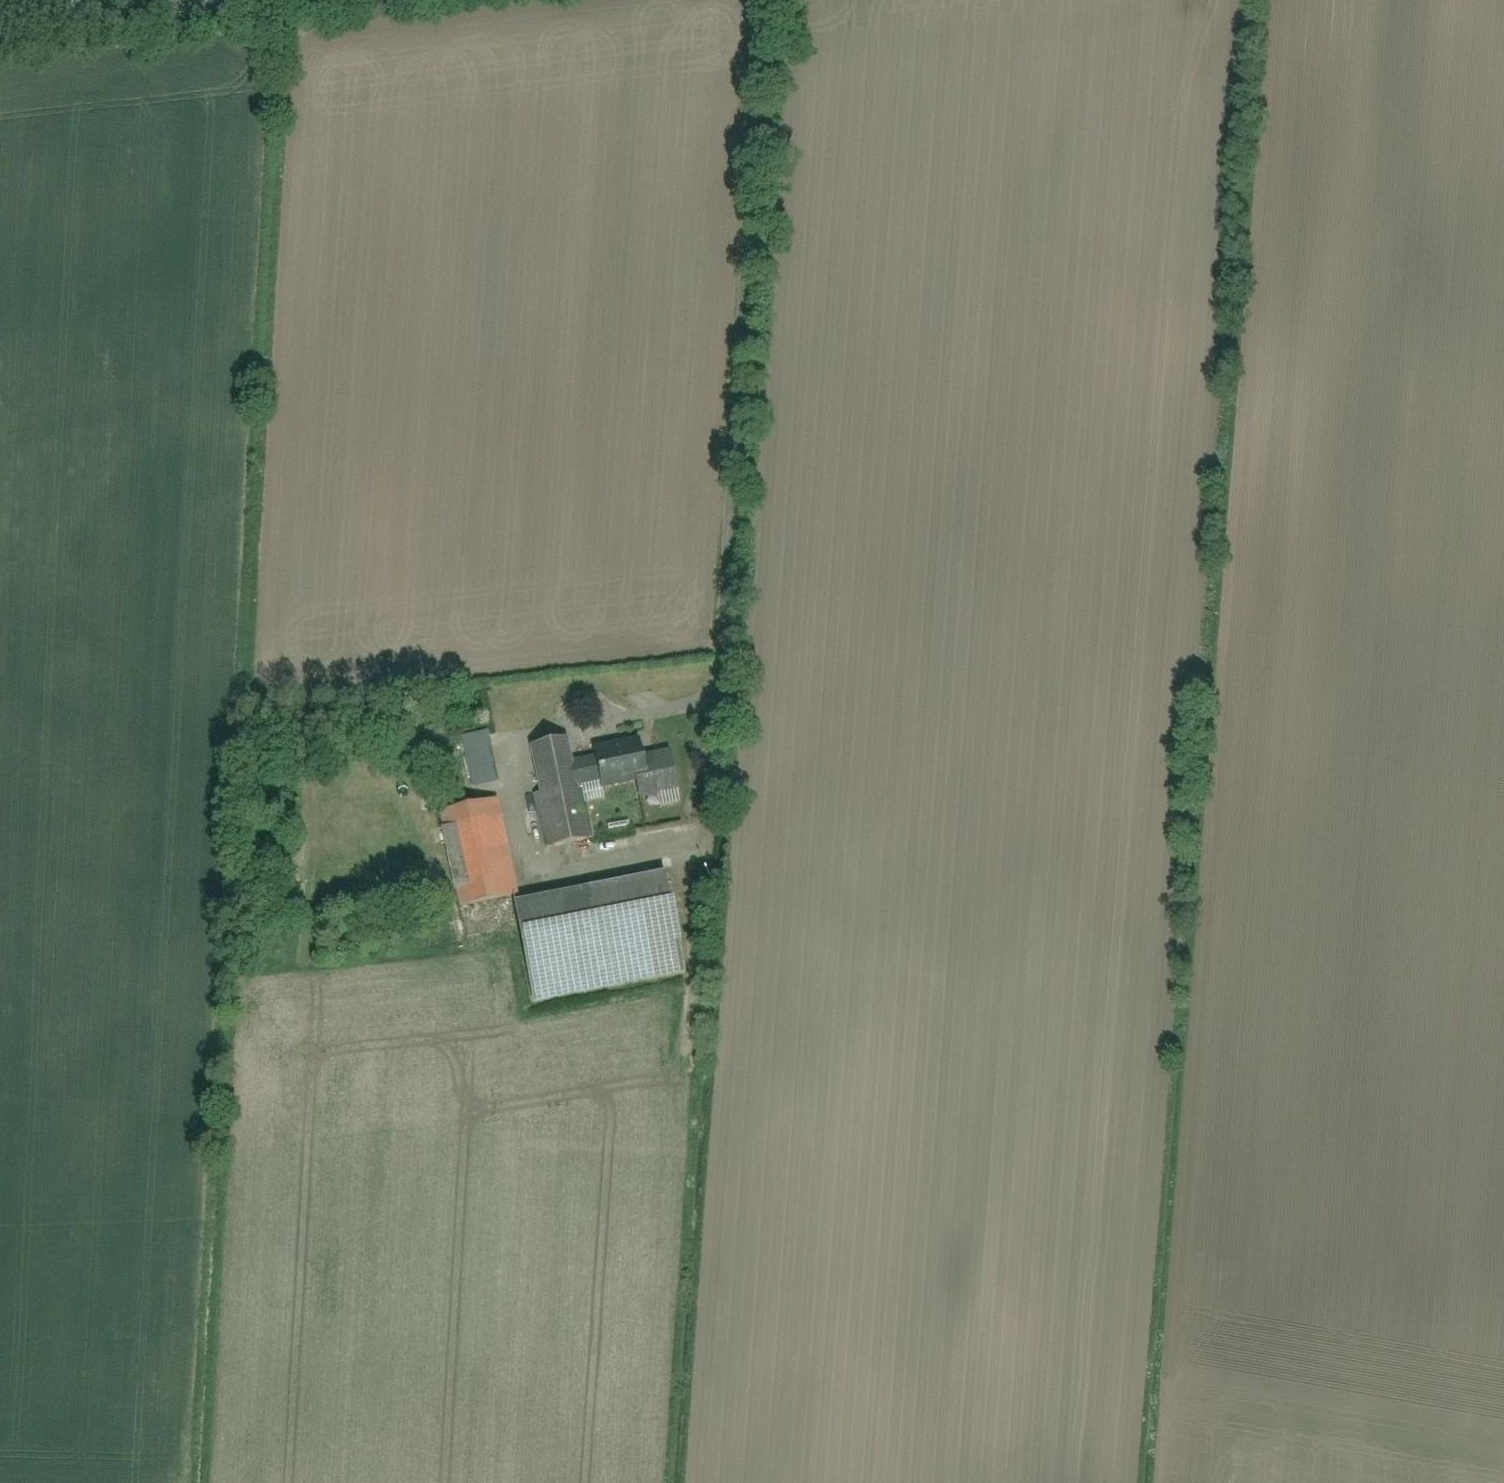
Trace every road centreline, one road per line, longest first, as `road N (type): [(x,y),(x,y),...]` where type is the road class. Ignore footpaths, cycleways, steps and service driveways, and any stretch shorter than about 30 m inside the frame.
road 1 (tertiary): [(0,22),(192,0)]

